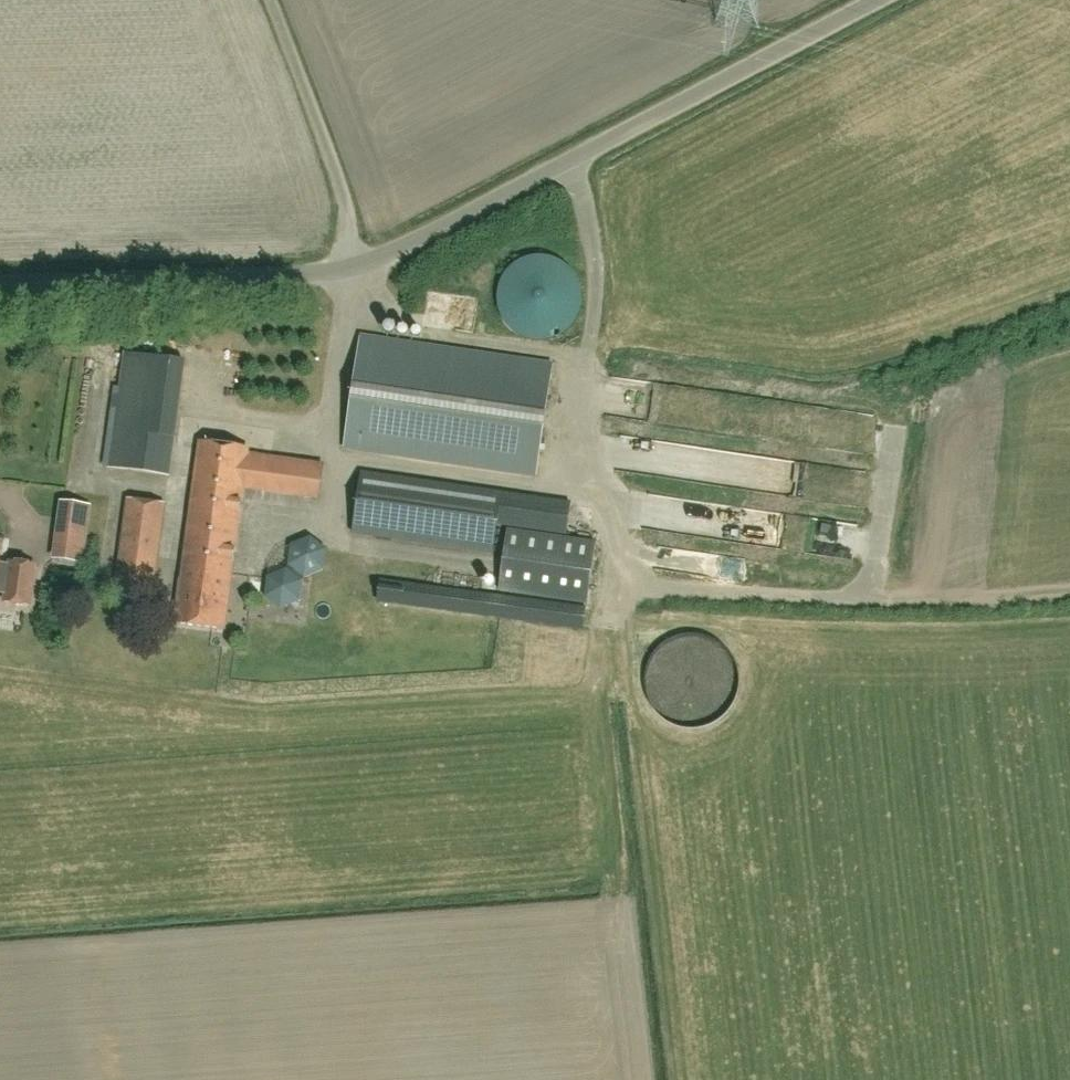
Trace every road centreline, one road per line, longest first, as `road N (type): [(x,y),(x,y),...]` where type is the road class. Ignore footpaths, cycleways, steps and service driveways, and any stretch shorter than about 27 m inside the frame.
road 1 (unclassified): [(0,284),(310,273),(358,264),(874,0)]

